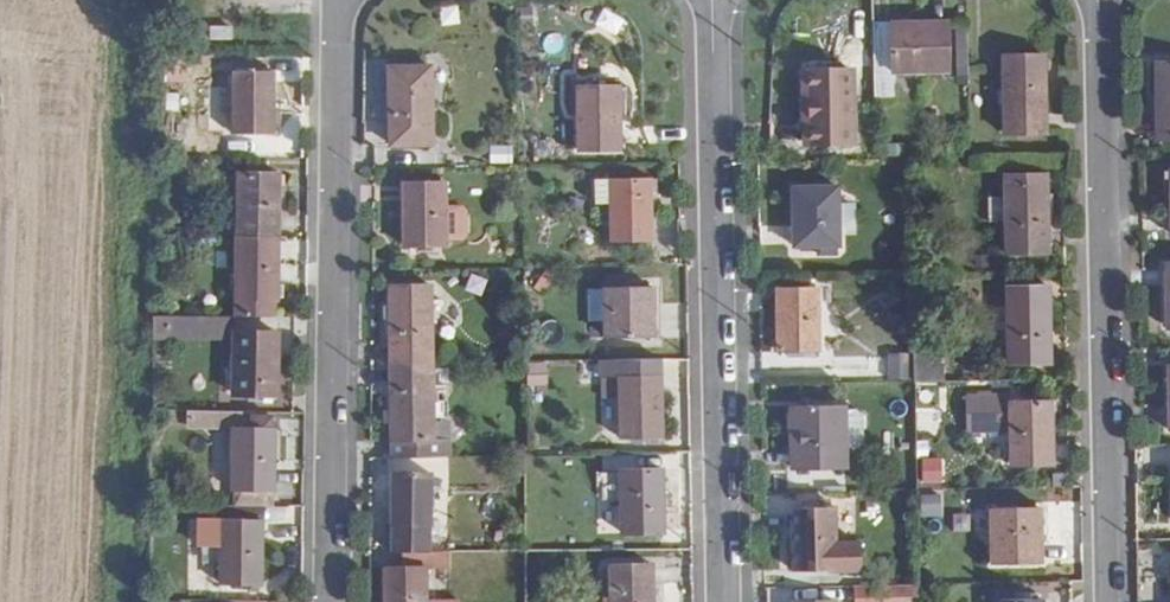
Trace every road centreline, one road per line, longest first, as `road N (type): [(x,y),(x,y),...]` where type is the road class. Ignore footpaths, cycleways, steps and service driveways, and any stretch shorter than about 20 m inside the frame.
road 1 (residential): [(724,601),(711,0)]
road 2 (residential): [(1107,601),(1097,0)]
road 3 (residential): [(329,601),(336,0)]

